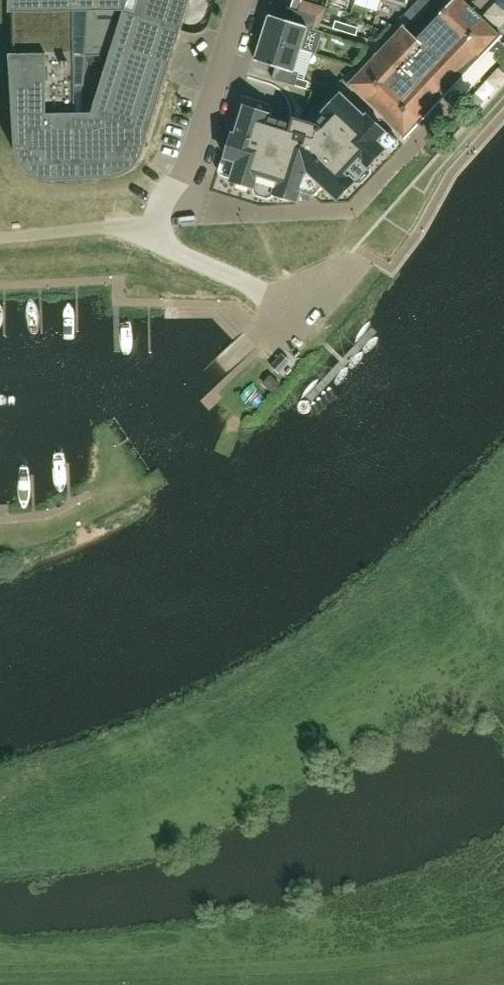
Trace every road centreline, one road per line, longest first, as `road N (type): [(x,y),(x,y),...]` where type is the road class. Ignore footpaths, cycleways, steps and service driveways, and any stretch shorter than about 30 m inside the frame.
road 1 (residential): [(242,0),(194,148),(160,223),(177,247),(292,306)]
road 2 (track): [(0,236),(160,223)]

